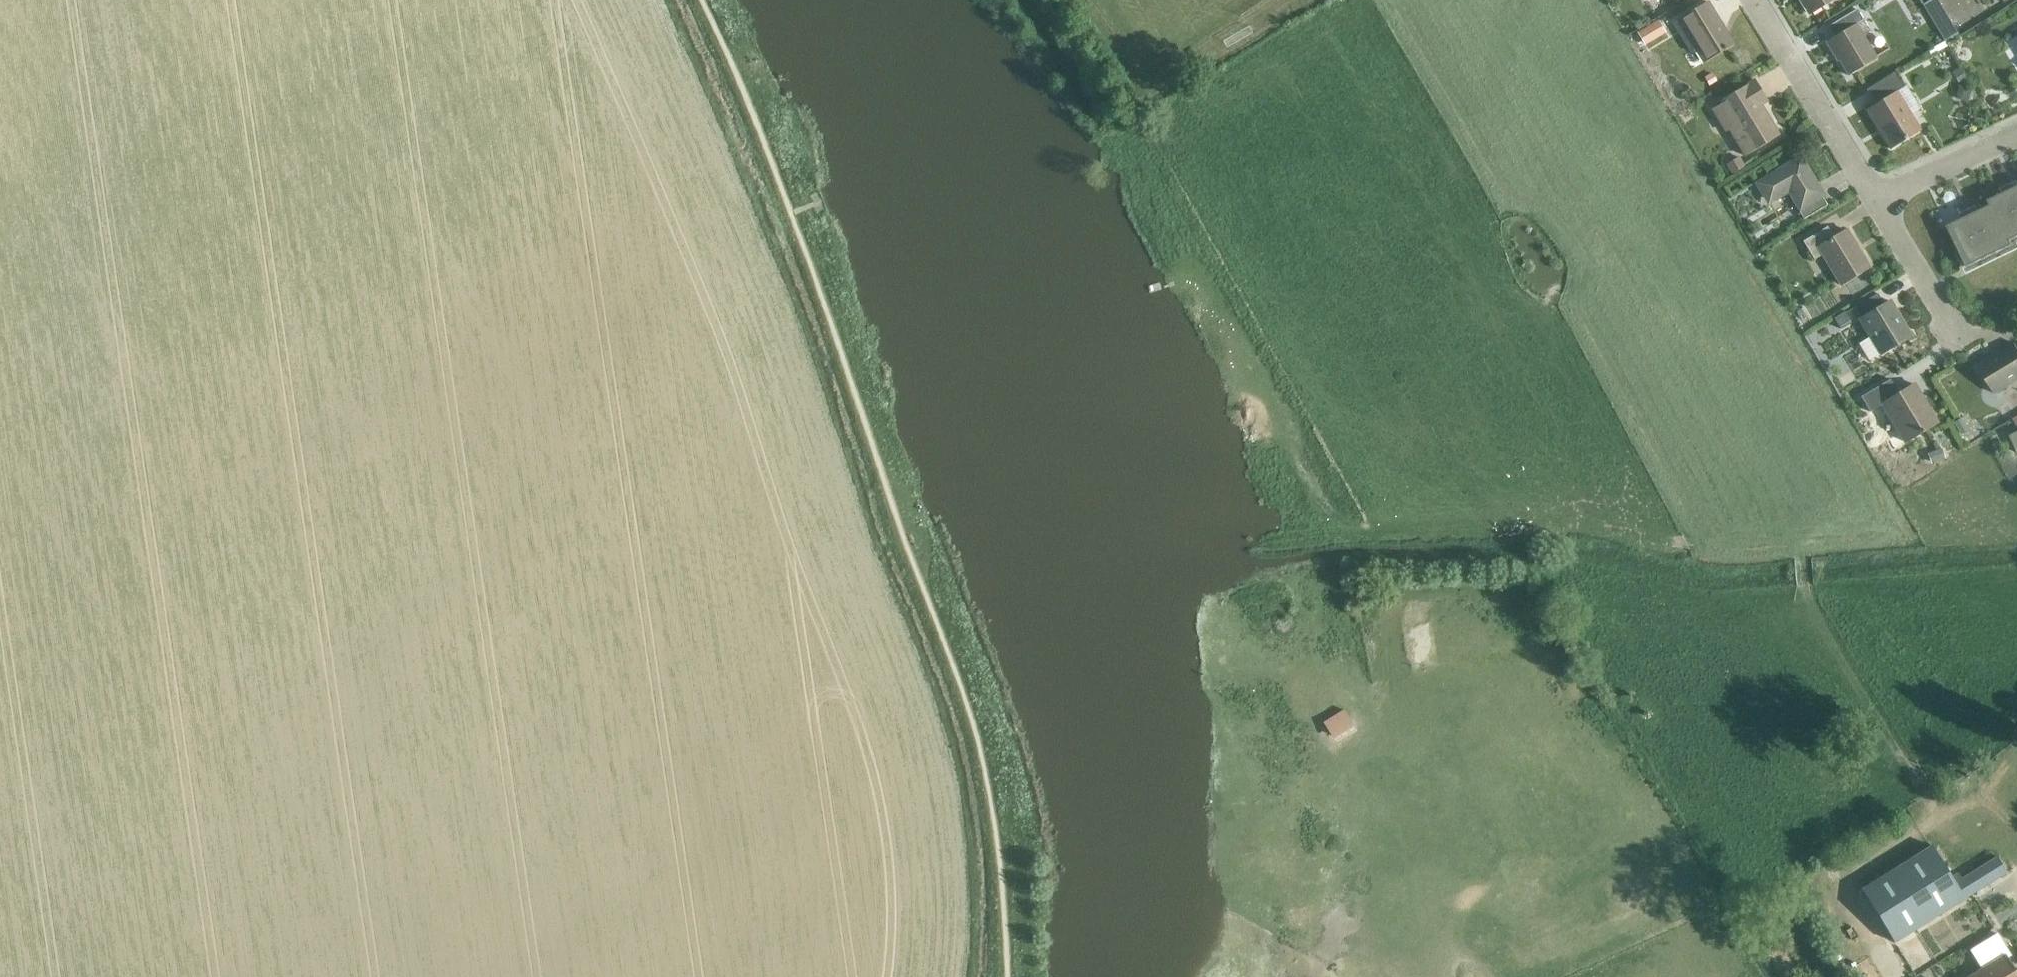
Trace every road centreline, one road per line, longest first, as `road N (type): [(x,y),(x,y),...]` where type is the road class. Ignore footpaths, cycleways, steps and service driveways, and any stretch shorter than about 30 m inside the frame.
road 1 (residential): [(1877,203),(1757,0)]
road 2 (residential): [(1958,339),(1877,203)]
road 3 (residential): [(1877,203),(2016,138)]

